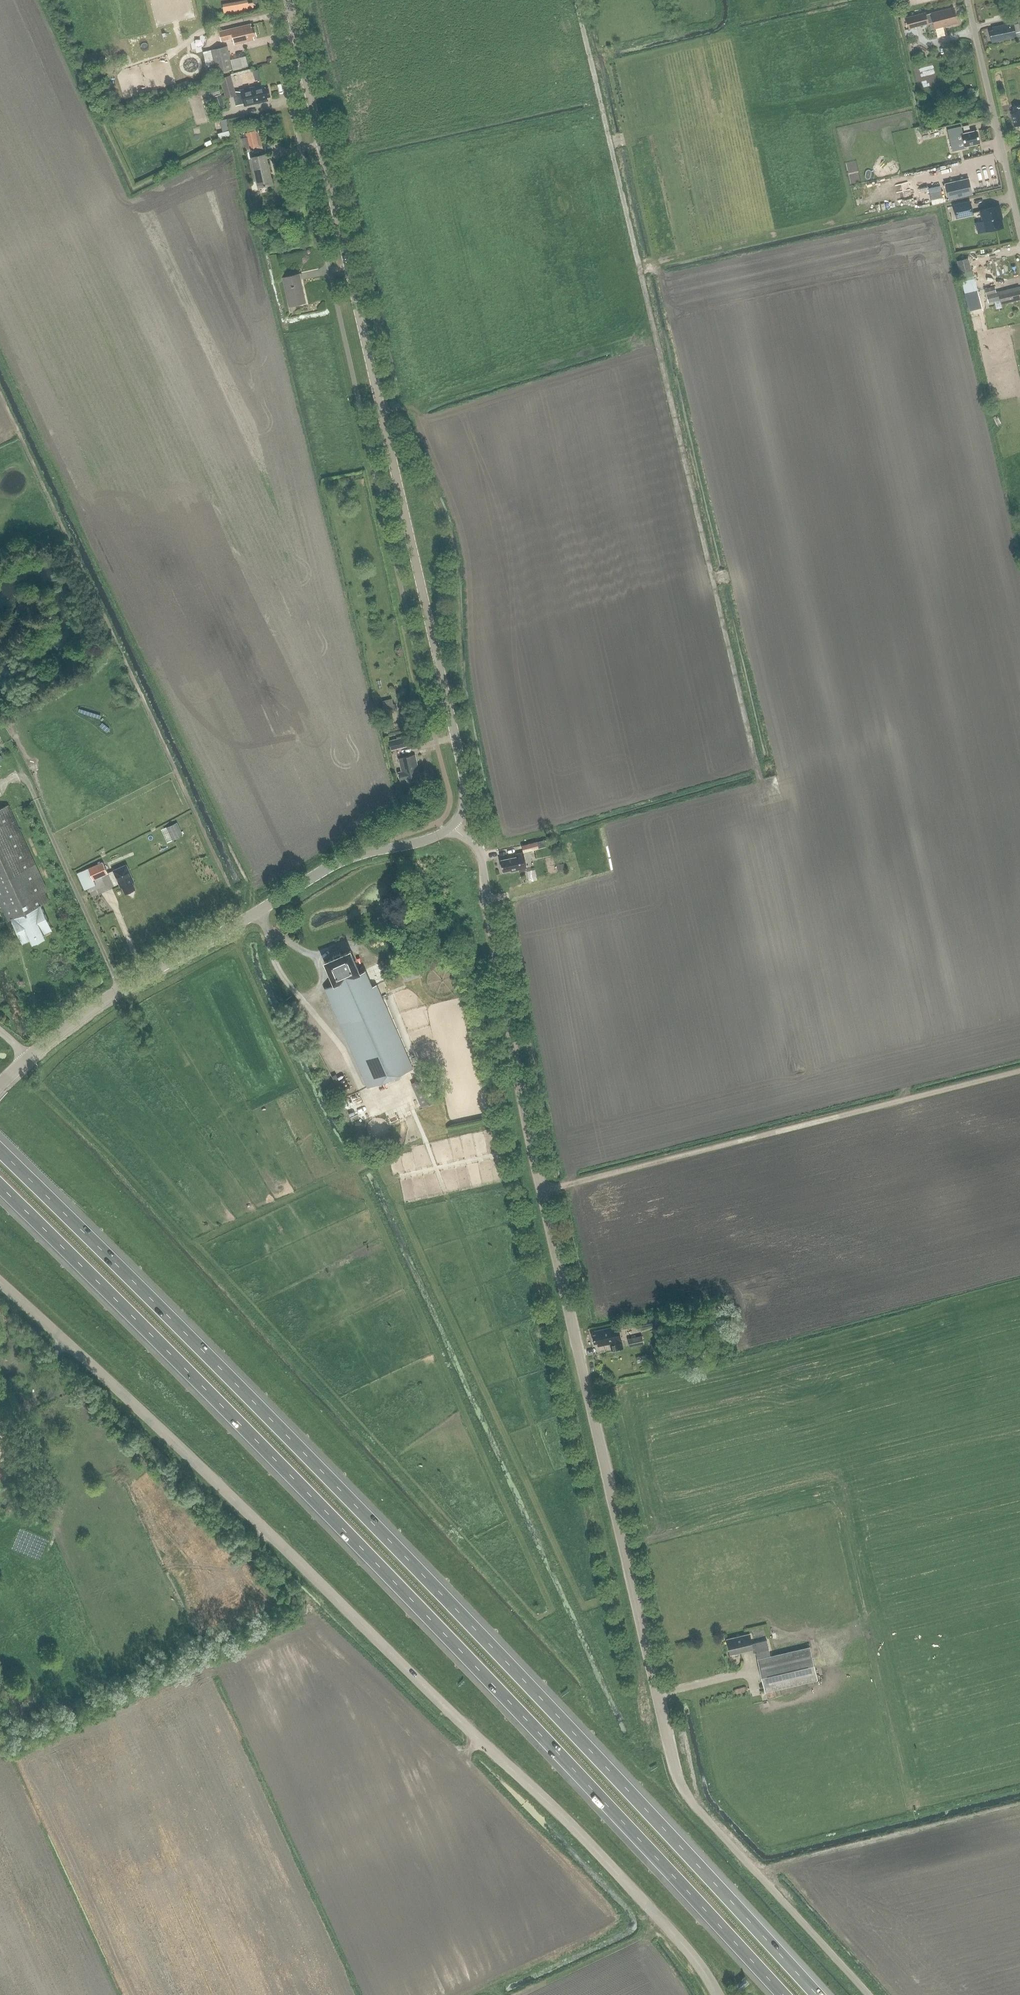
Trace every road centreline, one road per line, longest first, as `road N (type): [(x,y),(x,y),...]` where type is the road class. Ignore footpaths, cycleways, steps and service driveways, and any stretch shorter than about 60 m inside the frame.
road 1 (unclassified): [(868,1994),(682,1787),(540,1191),(481,859),(455,823)]
road 2 (motorway): [(821,1994),(197,1341),(0,1151)]
road 3 (motorway): [(0,1186),(580,1778),(777,1994)]
road 4 (unclassified): [(716,1994),(654,1916),(554,1811),(0,1284)]
road 5 (tertiary): [(455,823),(464,781),(287,0)]
road 6 (tertiary): [(30,1057),(88,1011),(322,870),(421,842),(455,823)]
road 7 (unclassified): [(1019,234),(965,0)]

